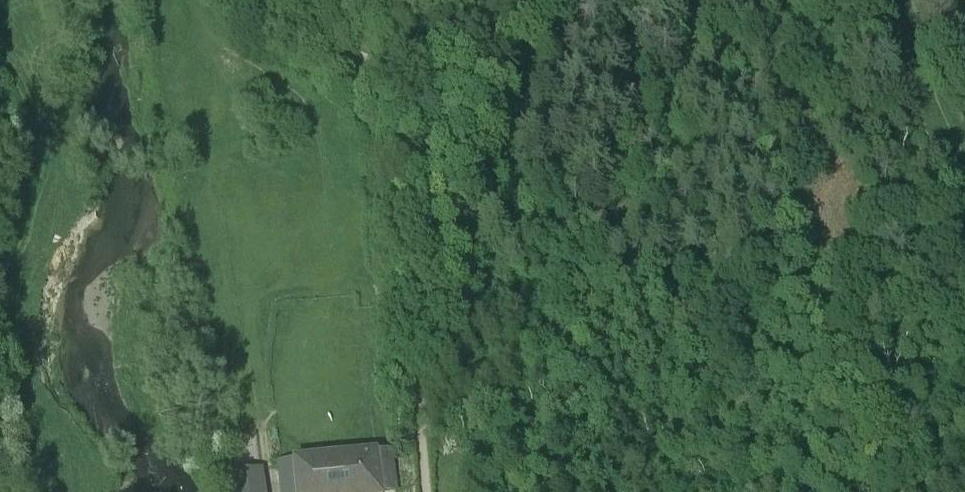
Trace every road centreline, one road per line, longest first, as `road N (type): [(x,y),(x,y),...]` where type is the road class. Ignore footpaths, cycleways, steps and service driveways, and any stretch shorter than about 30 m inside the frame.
road 1 (track): [(302,0),(375,111),(388,146),(424,430)]

